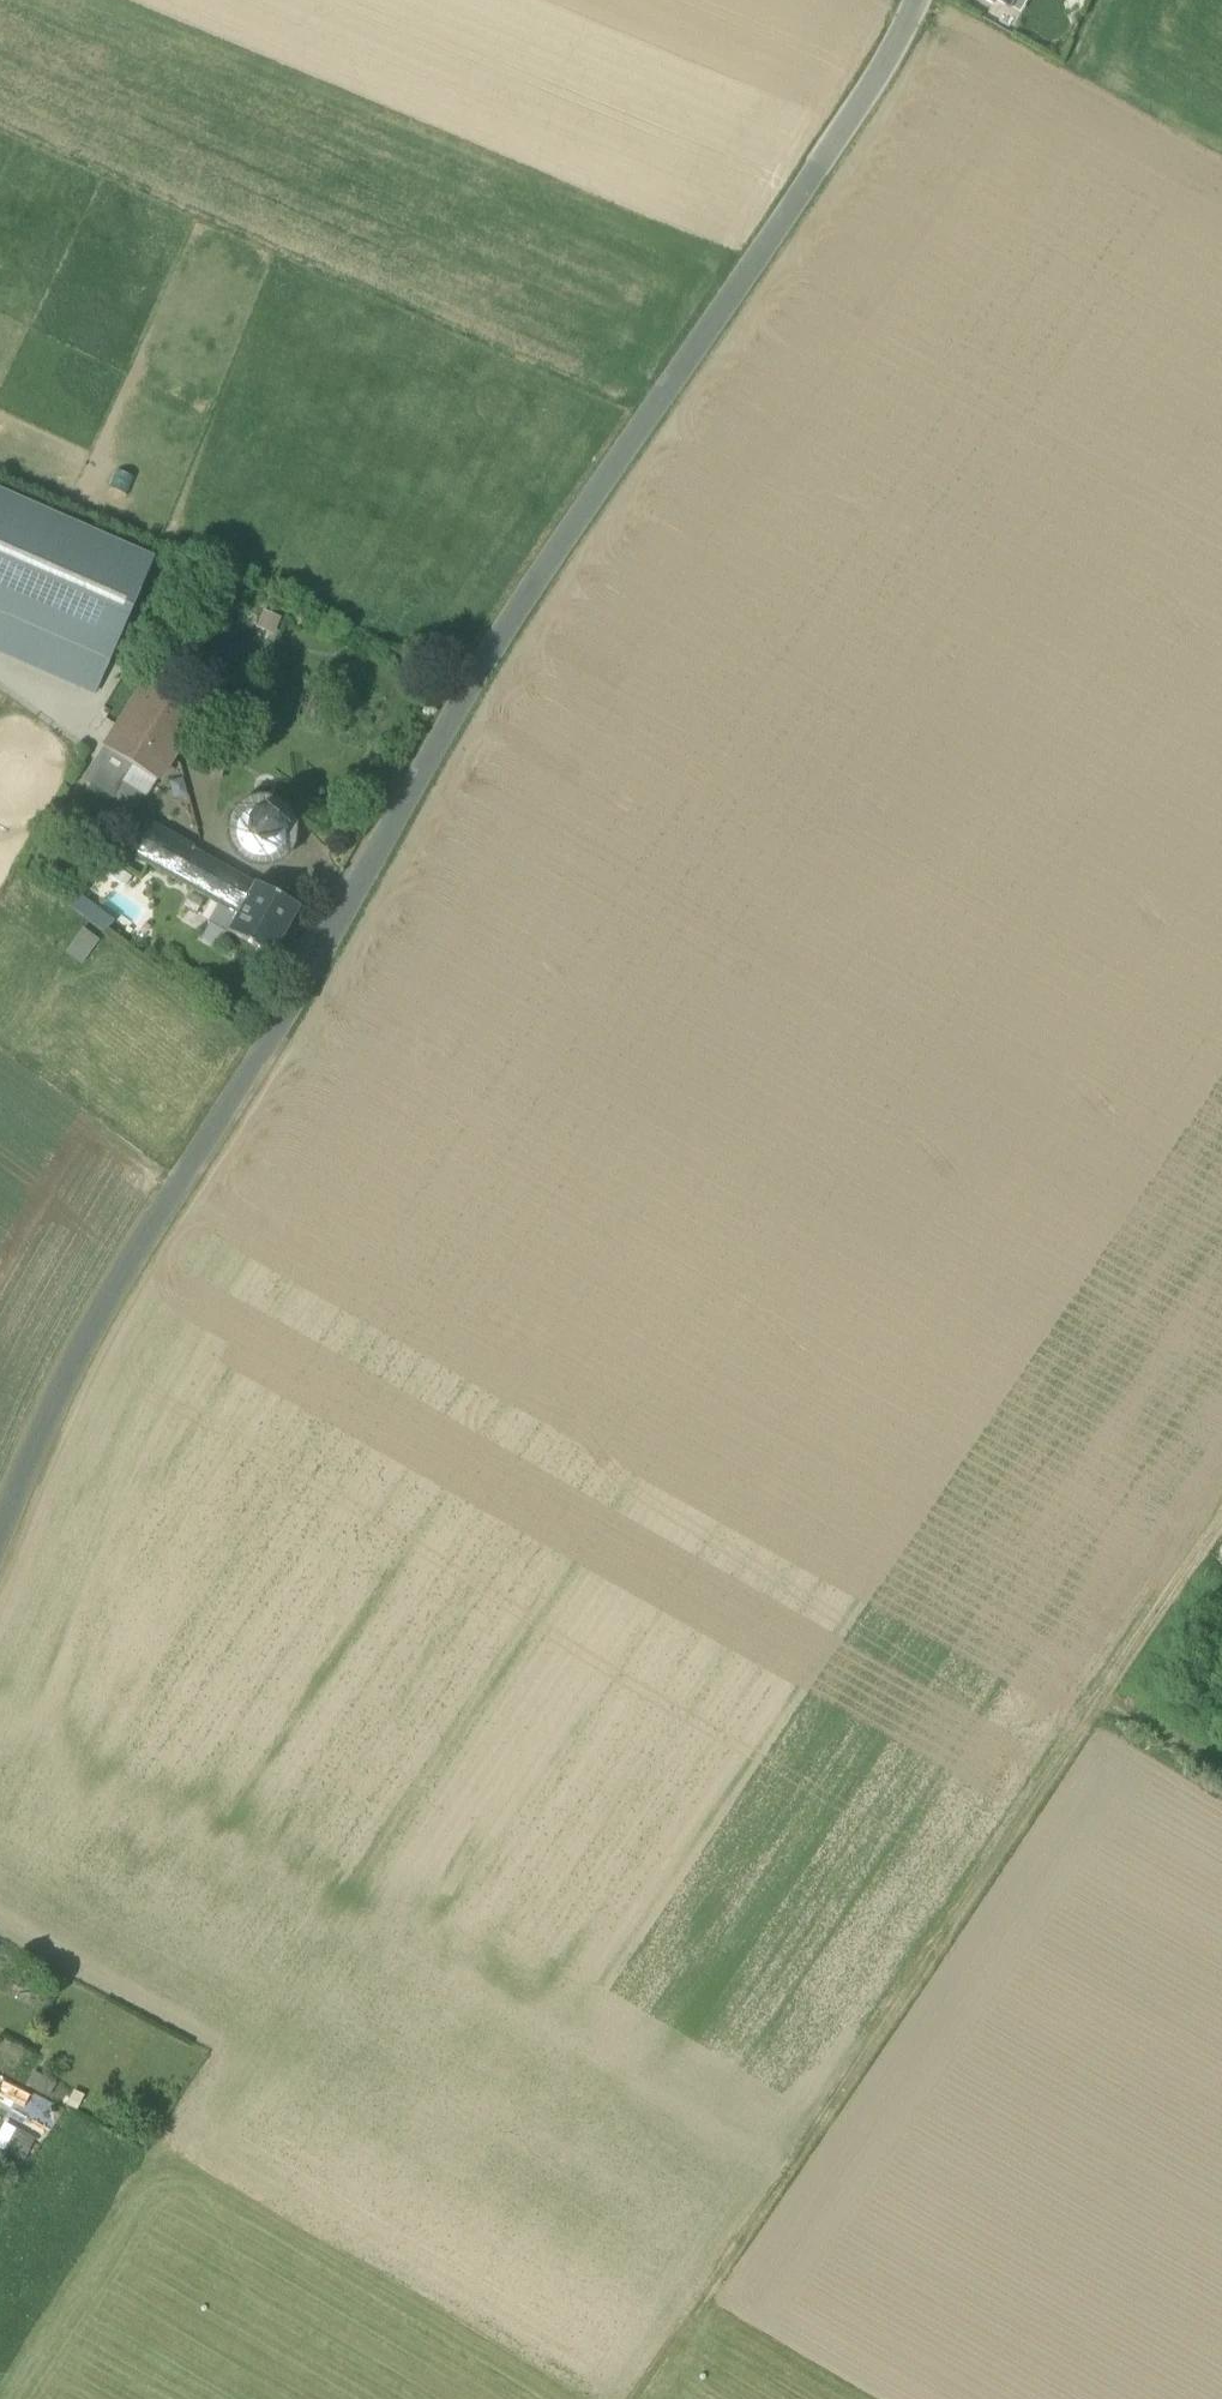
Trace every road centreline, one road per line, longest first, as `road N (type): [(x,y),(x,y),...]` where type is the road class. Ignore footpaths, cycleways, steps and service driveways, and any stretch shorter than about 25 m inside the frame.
road 1 (residential): [(917,0),(867,94),(473,666),(290,1002),(64,1369),(0,1526)]
road 2 (track): [(633,2398),(1221,1522)]

